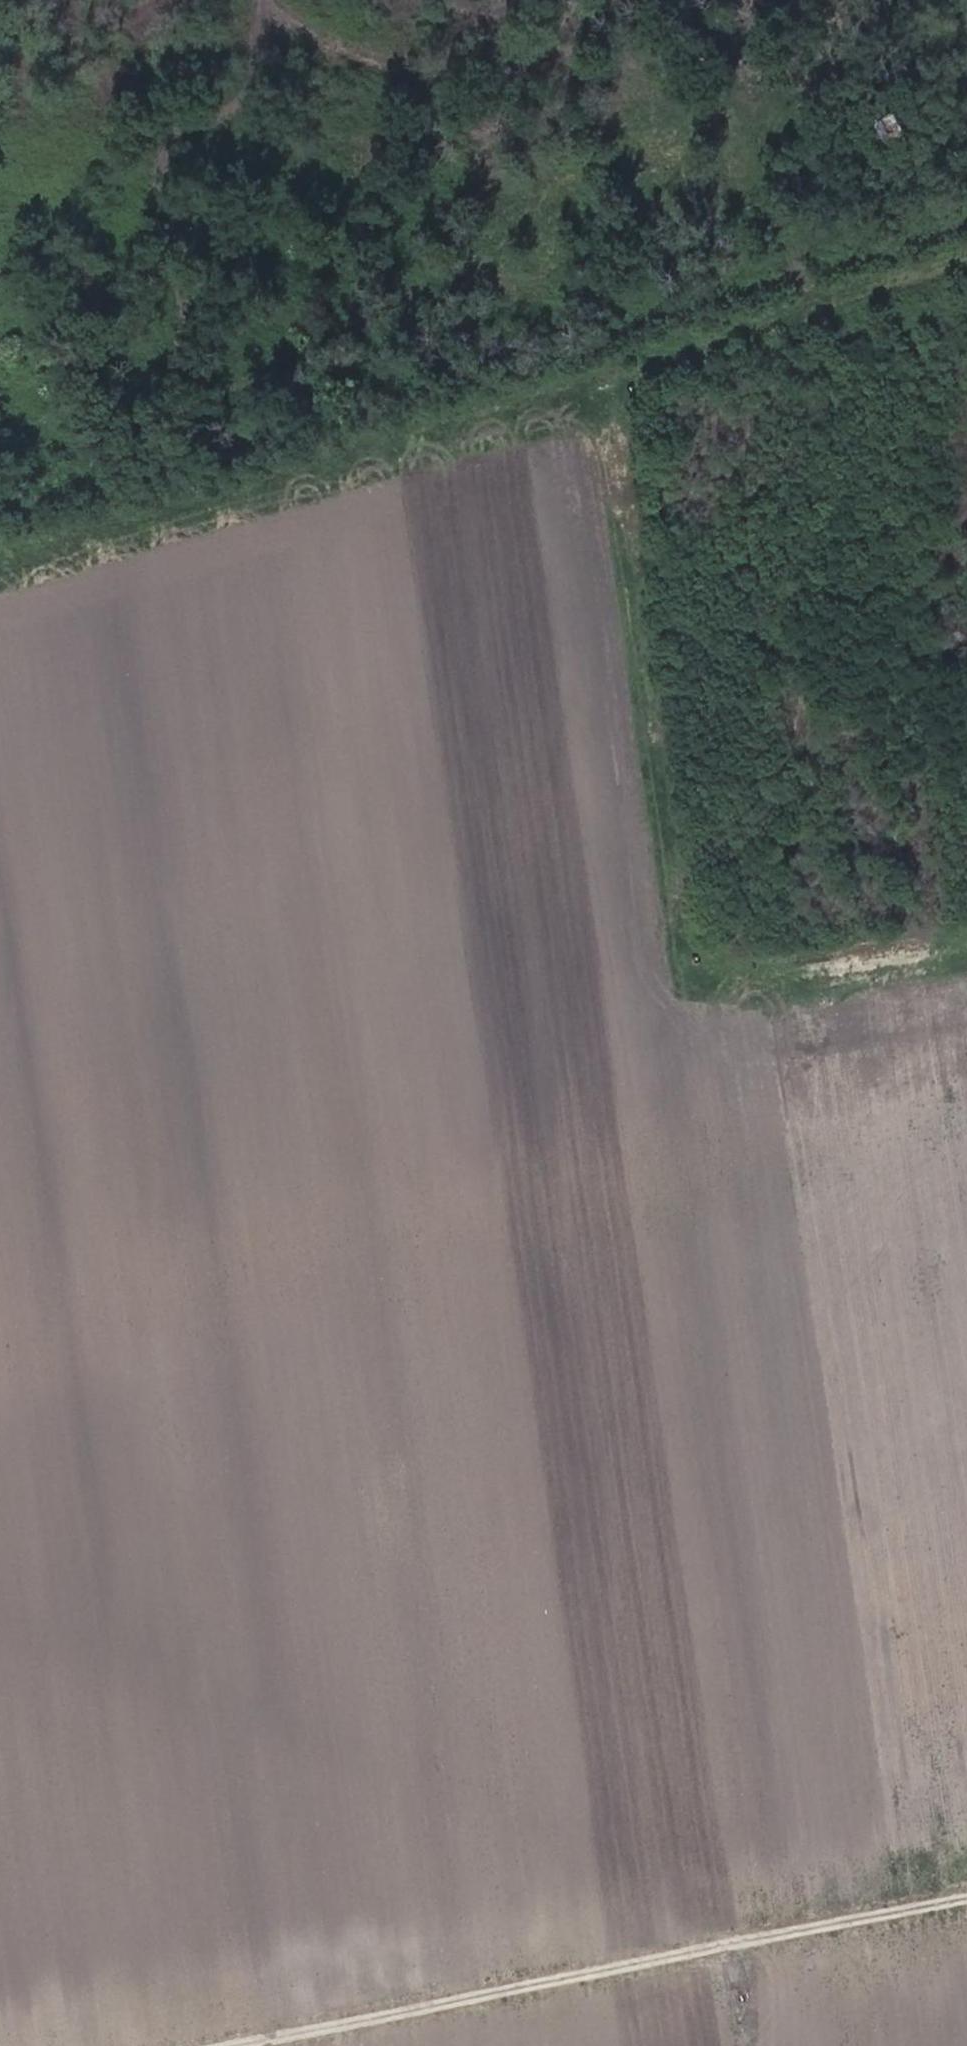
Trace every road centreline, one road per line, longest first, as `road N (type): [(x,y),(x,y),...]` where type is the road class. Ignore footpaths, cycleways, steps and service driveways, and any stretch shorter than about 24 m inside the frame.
road 1 (track): [(250,2045),(966,1904)]

